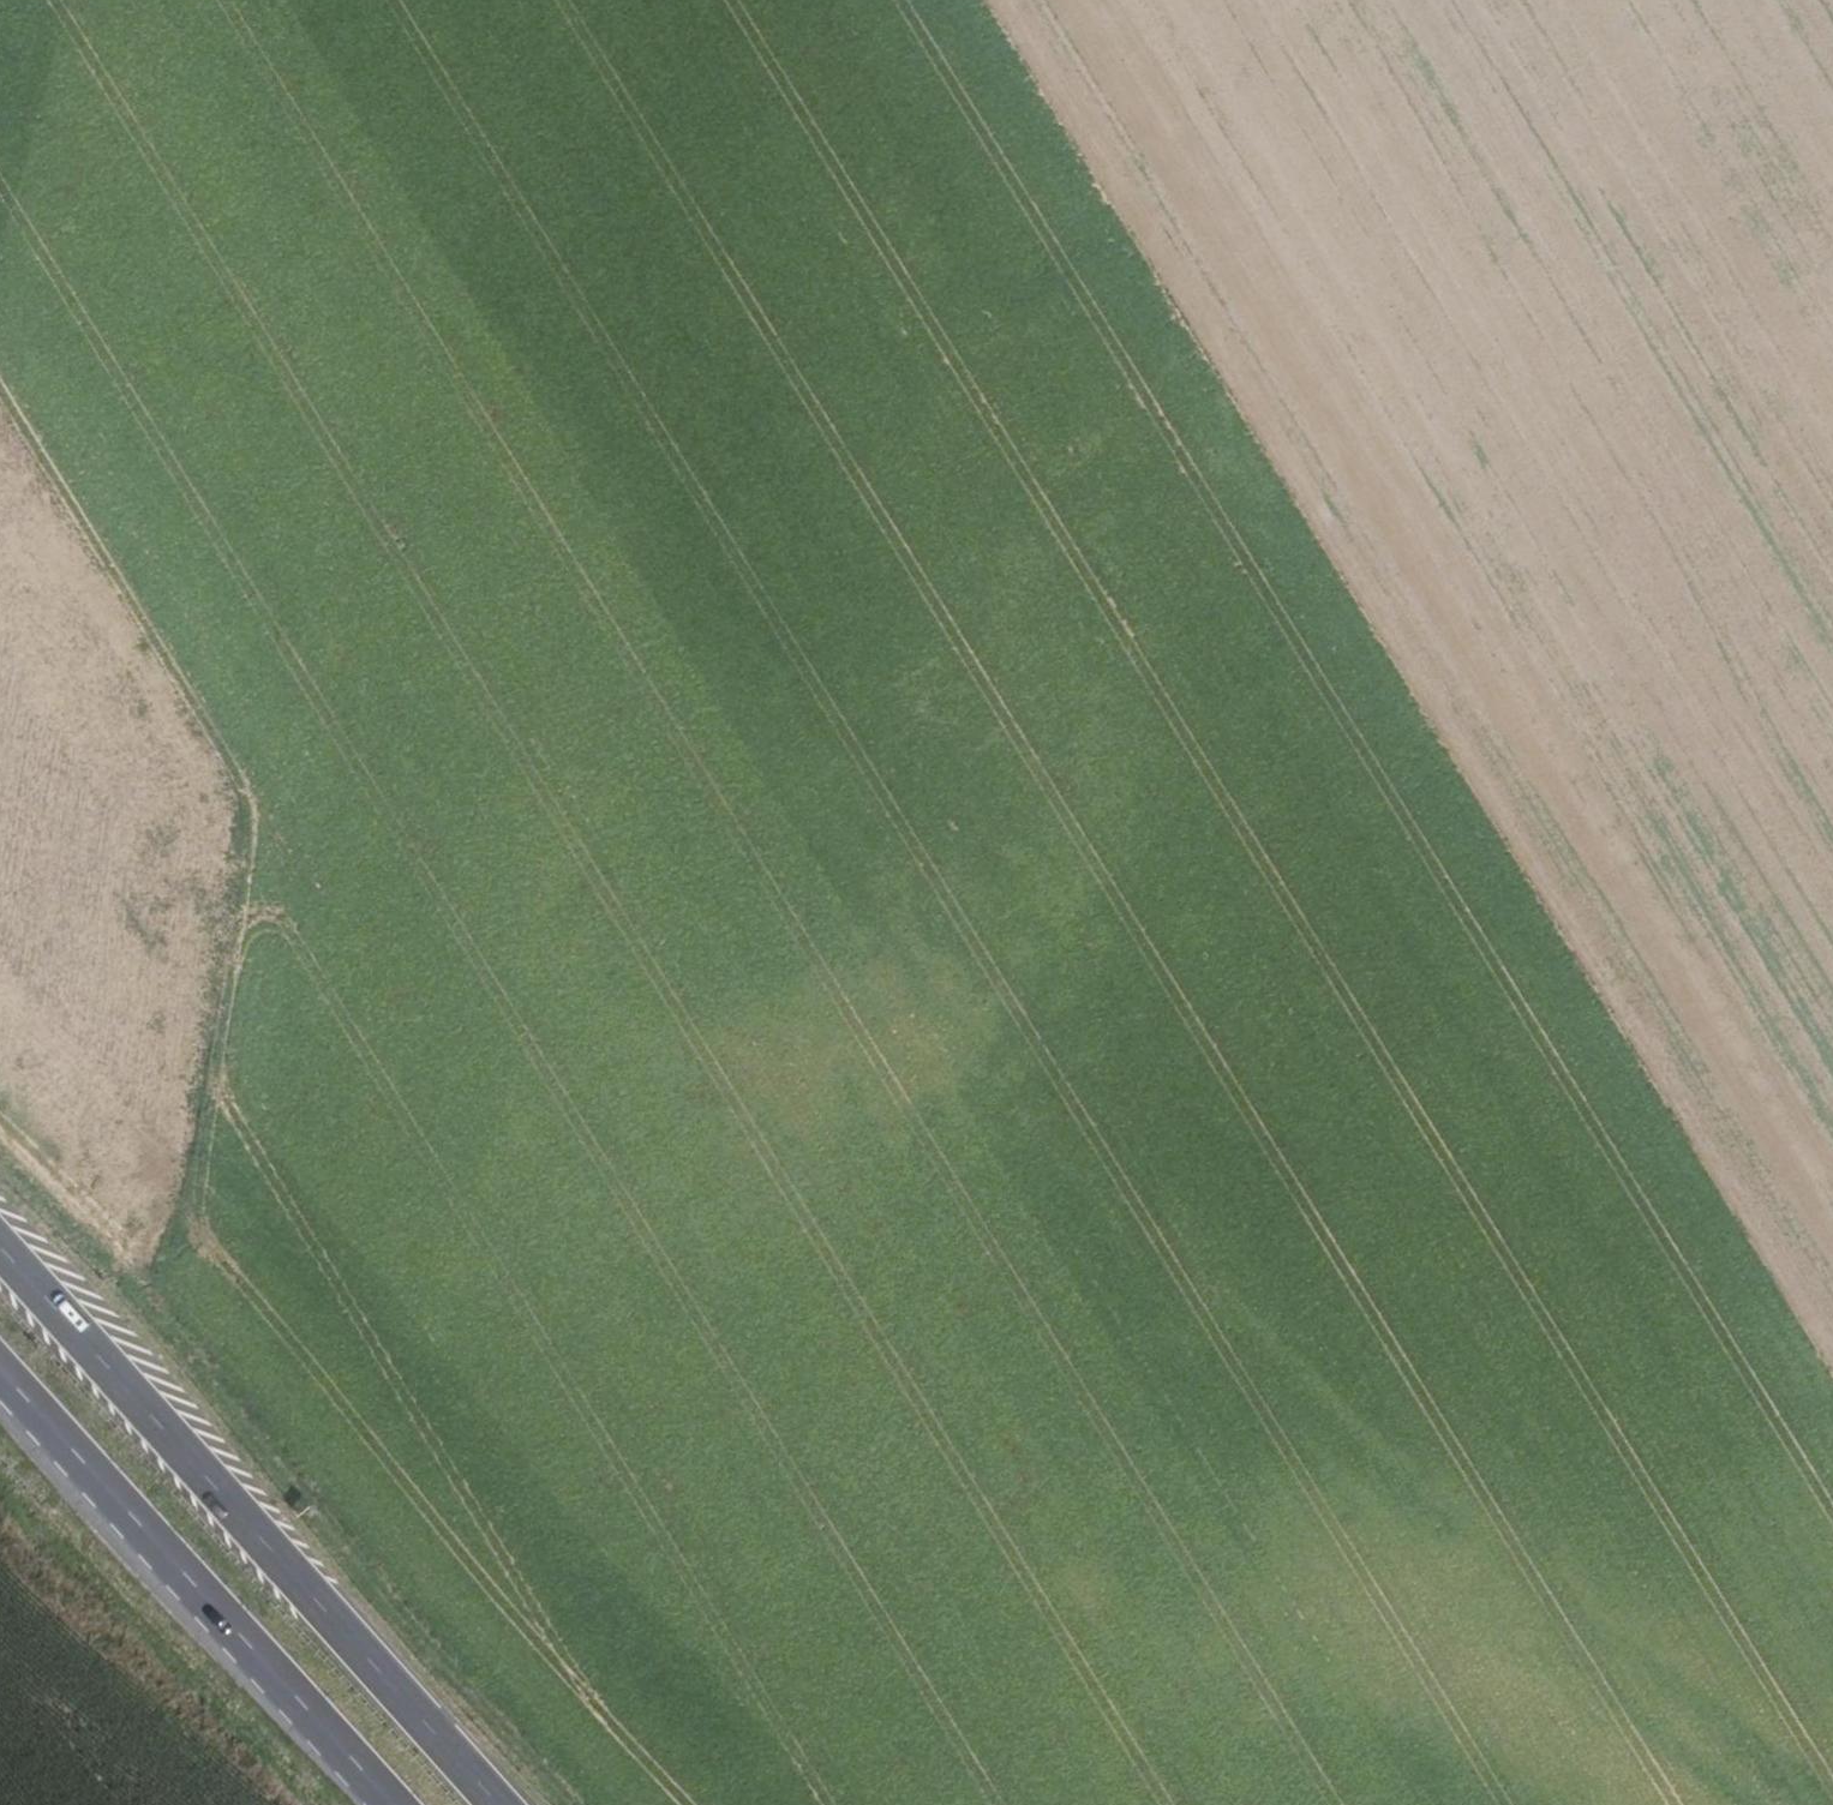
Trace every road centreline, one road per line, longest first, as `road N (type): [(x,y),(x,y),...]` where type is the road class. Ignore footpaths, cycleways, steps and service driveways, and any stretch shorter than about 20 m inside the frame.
road 1 (primary): [(509,1804),(114,1334),(0,1223)]
road 2 (primary): [(0,1373),(393,1804)]

